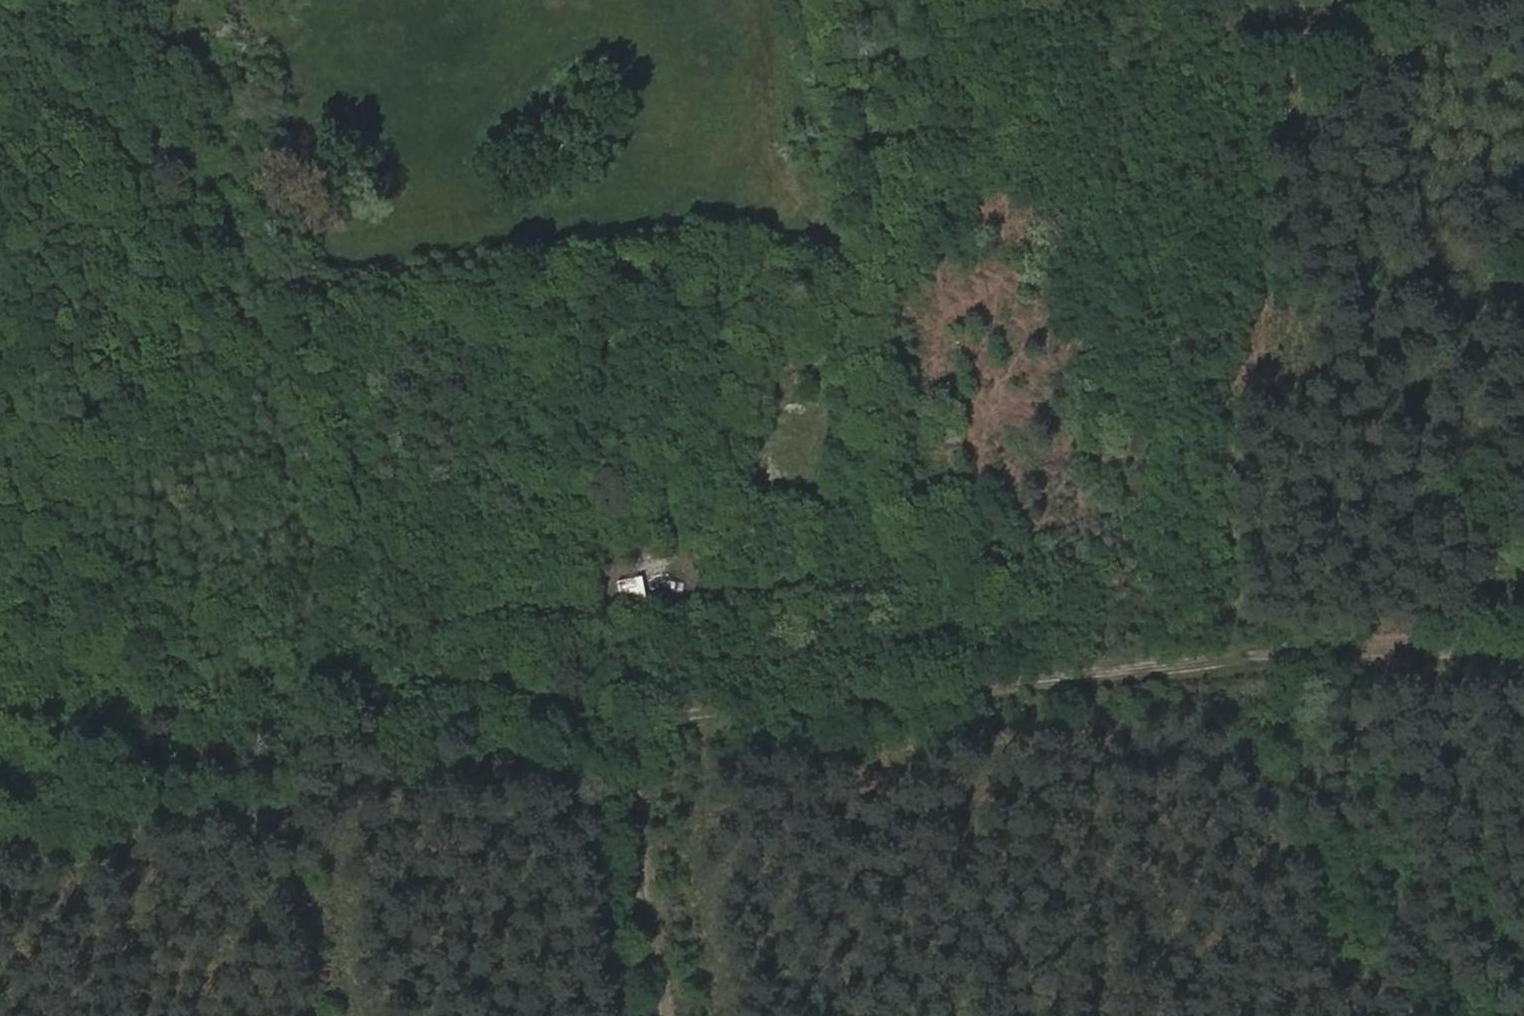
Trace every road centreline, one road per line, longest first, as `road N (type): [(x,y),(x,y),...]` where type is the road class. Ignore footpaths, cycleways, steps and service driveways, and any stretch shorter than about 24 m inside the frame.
road 1 (track): [(1523,645),(642,732),(634,746),(642,864),(662,1015)]

